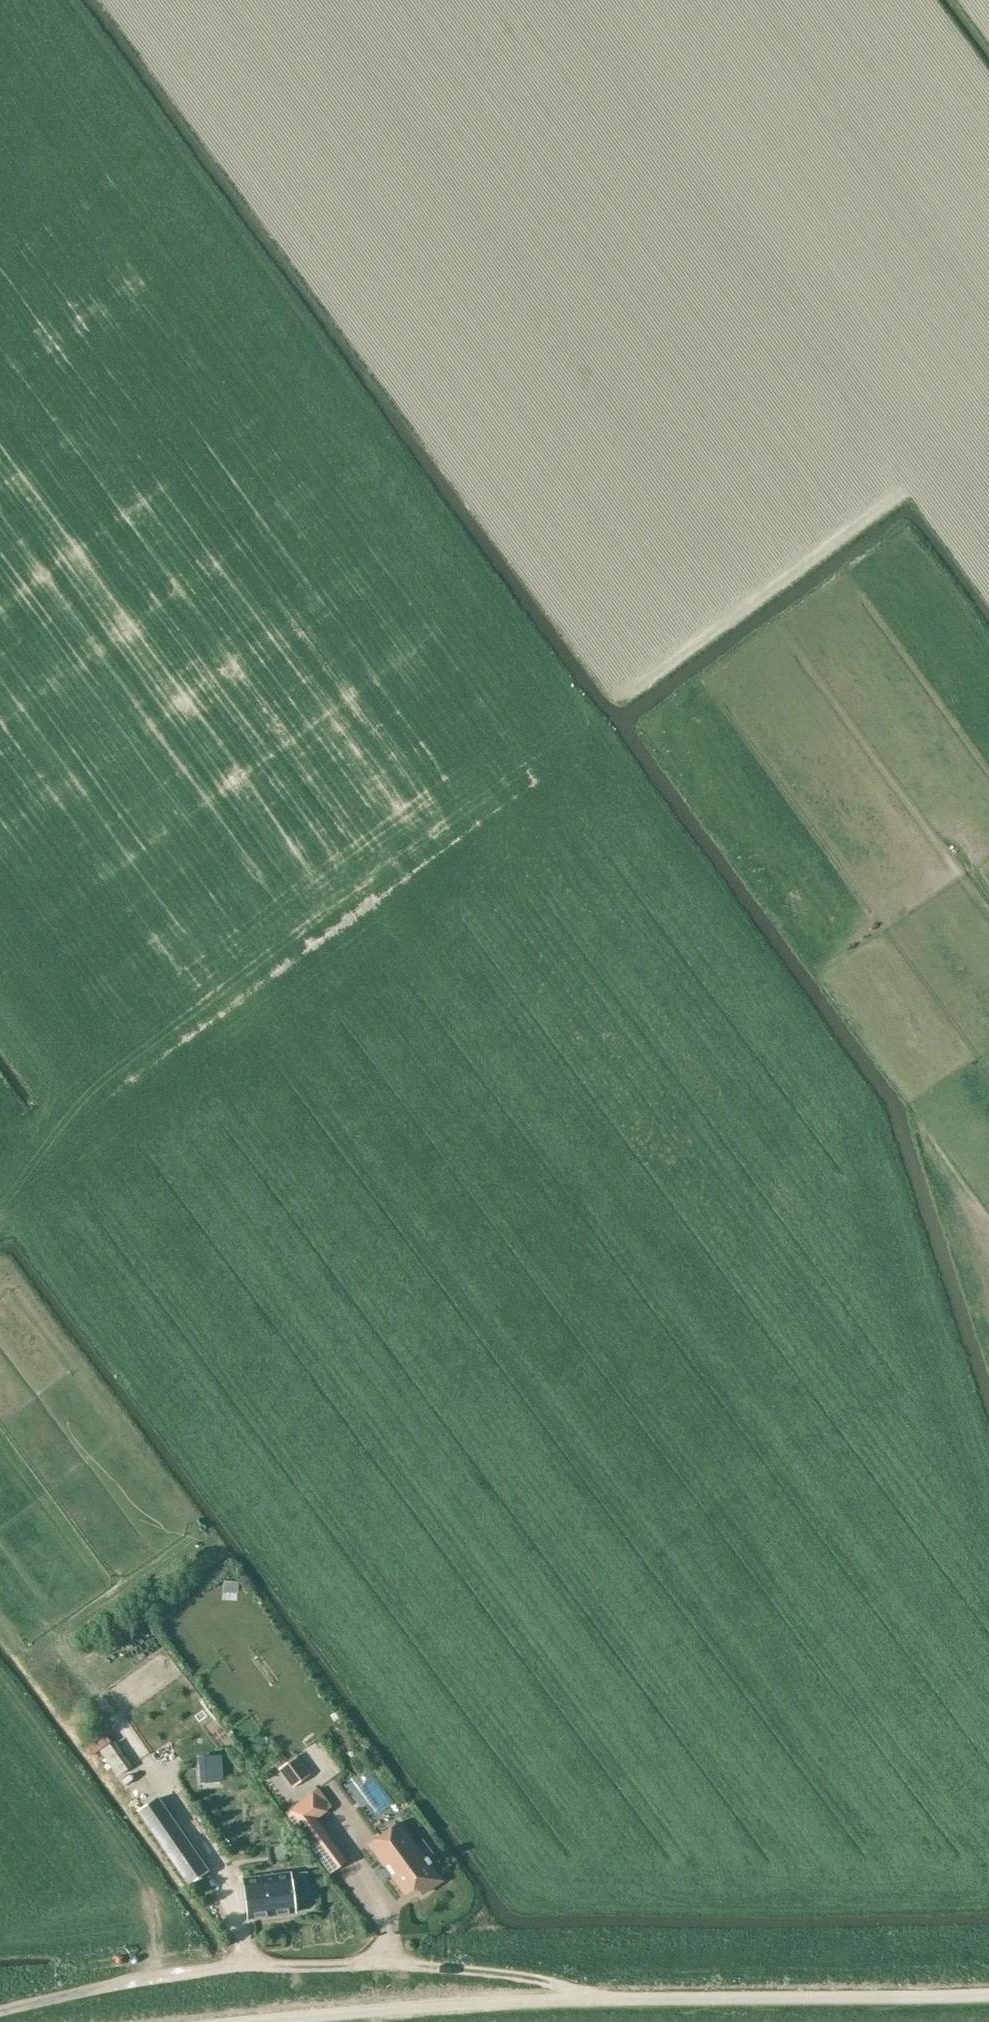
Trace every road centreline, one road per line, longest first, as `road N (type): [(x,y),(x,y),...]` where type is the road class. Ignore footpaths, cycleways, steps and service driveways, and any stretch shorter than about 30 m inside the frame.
road 1 (unclassified): [(988,1990),(598,1996),(261,2021)]

